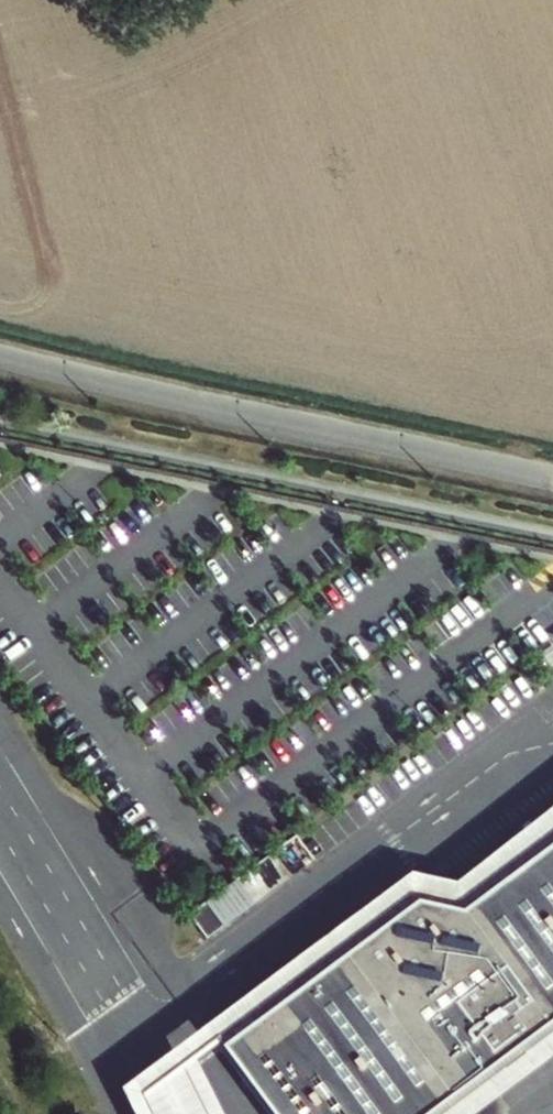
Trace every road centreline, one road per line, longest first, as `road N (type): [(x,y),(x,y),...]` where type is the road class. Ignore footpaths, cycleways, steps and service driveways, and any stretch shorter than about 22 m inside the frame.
road 1 (residential): [(552,478),(0,356)]

